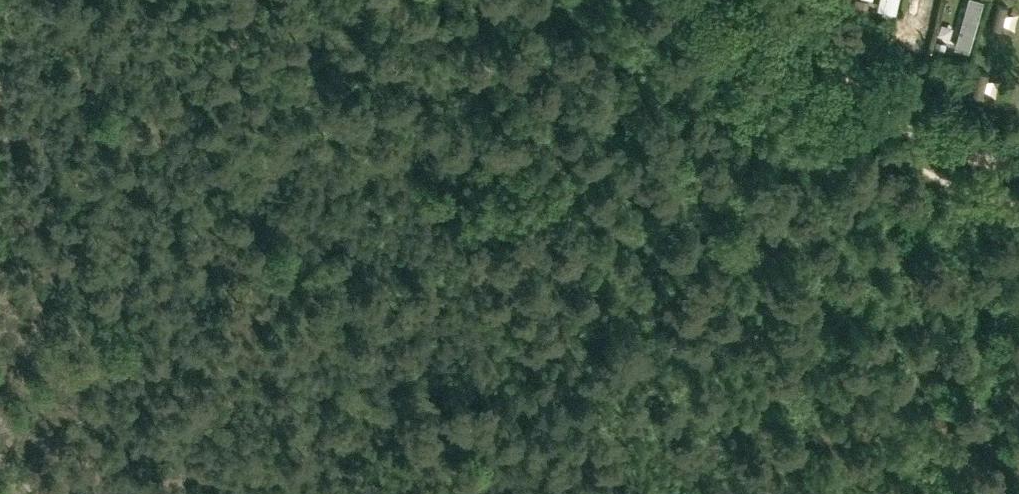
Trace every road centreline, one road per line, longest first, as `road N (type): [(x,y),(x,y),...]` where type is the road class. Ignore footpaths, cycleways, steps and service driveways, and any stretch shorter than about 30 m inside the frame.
road 1 (track): [(748,0),(893,117),(959,150),(1018,168)]

